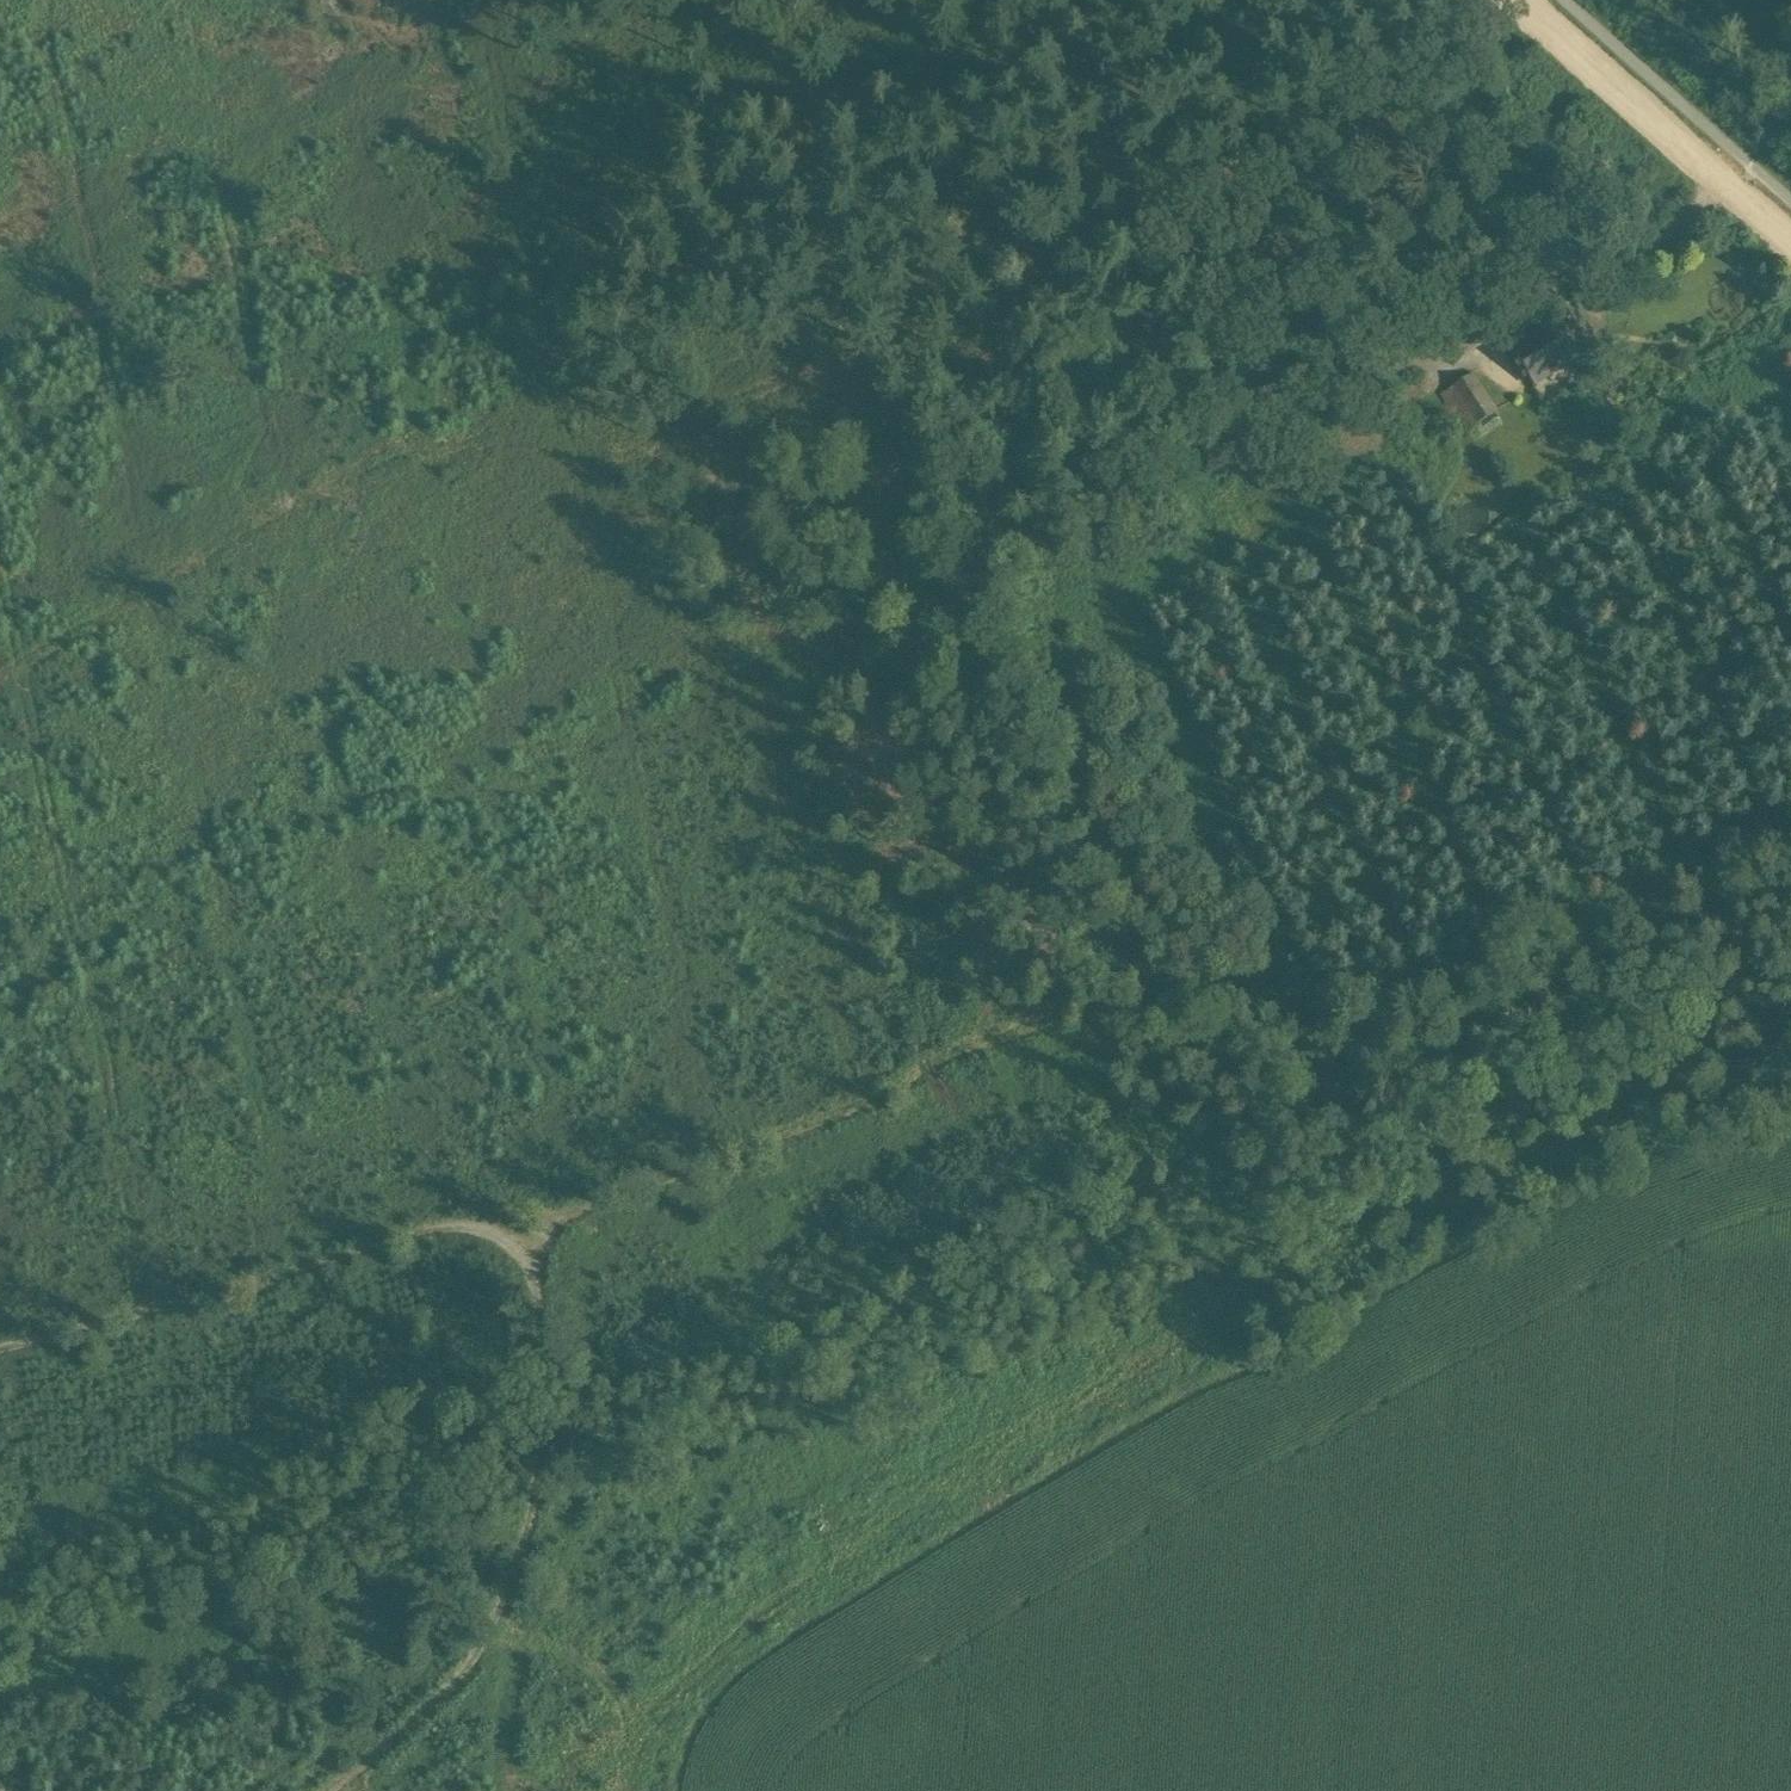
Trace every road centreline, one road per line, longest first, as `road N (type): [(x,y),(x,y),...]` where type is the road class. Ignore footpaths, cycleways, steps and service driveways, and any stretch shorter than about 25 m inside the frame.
road 1 (tertiary): [(1790,236),(1519,0)]

